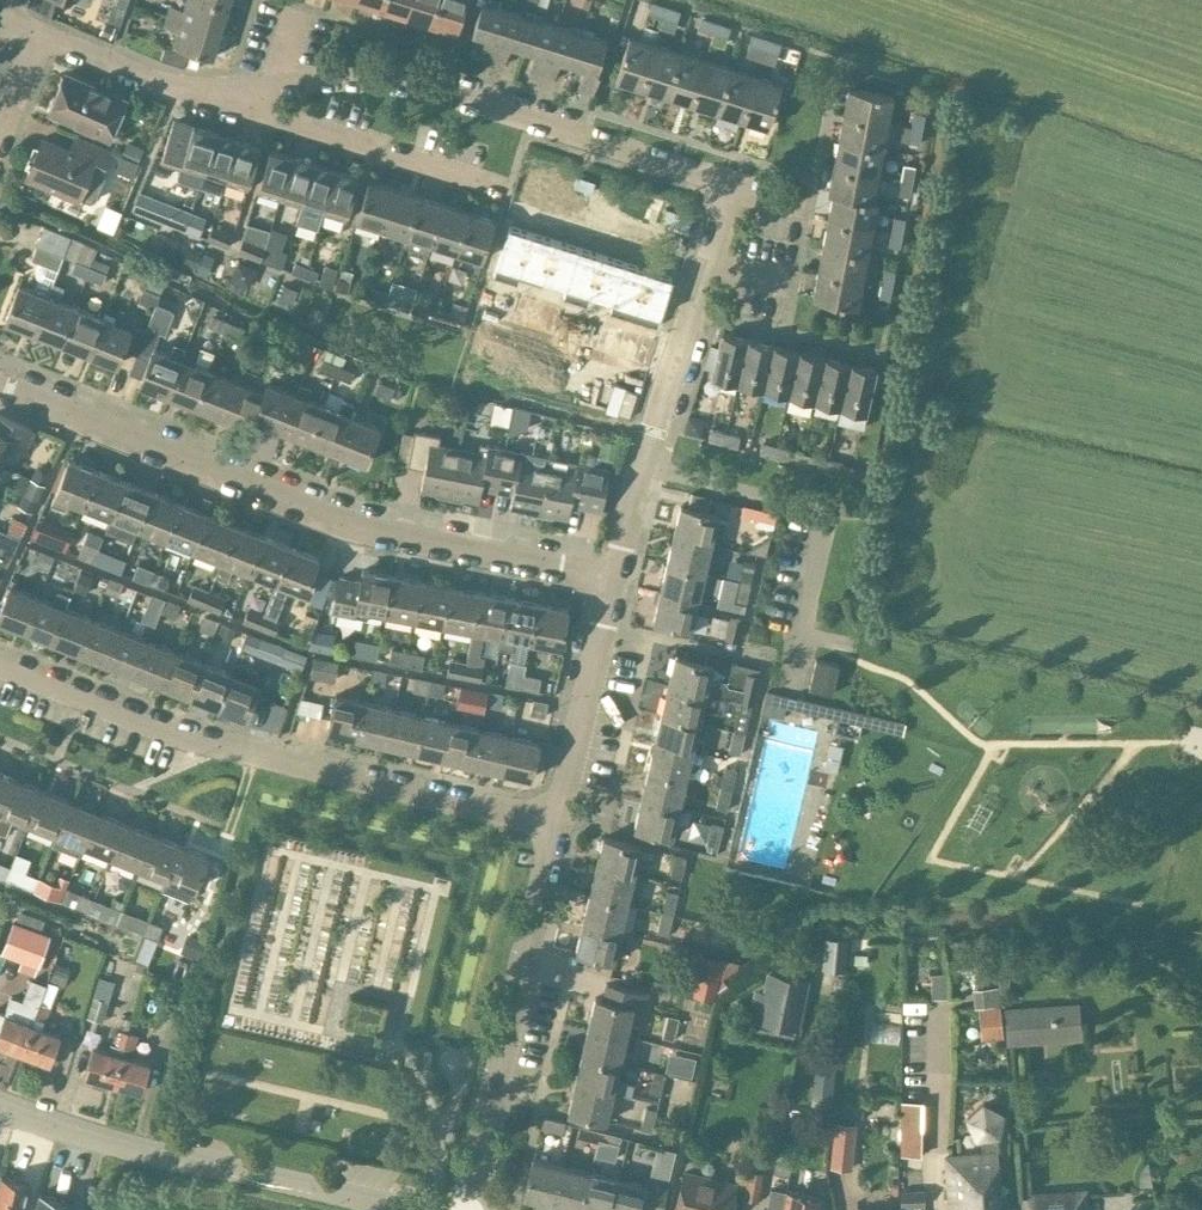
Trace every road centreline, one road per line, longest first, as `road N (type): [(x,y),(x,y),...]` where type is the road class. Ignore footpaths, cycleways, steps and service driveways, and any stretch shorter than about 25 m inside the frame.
road 1 (residential): [(612,580),(728,192),(399,84),(281,86)]
road 2 (residential): [(612,580),(351,529),(0,385)]
road 3 (residential): [(553,829),(205,748),(0,665)]
road 4 (tertiary): [(408,1209),(140,1152),(0,1109)]
road 5 (residential): [(468,1209),(553,829)]
road 6 (residential): [(490,186),(190,87)]
road 7 (residential): [(553,829),(612,580)]
road 8 (residential): [(190,87),(39,36)]

